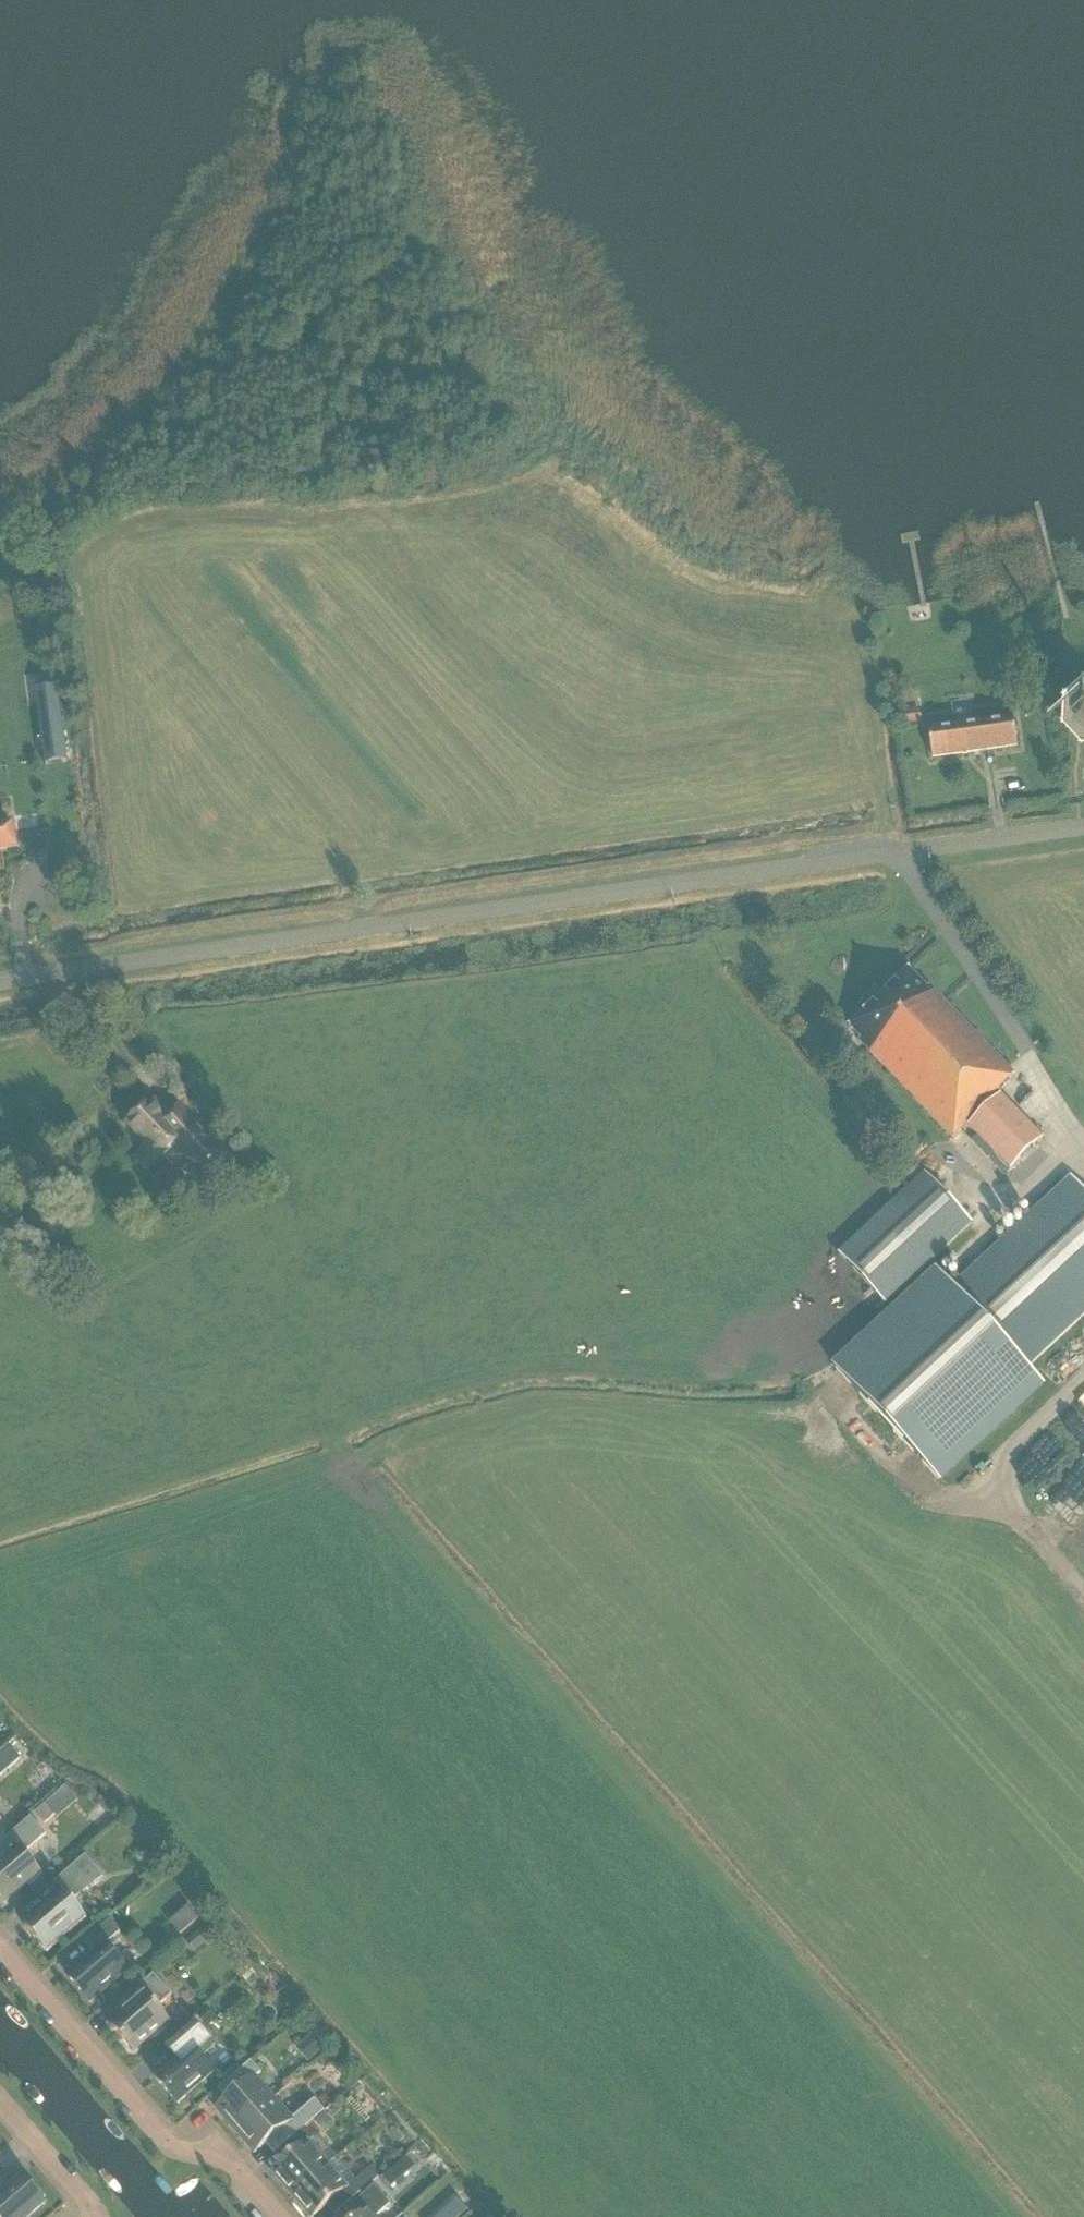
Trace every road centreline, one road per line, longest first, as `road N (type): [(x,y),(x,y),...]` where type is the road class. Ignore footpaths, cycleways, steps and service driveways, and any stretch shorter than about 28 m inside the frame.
road 1 (tertiary): [(0,982),(1083,823)]
road 2 (residential): [(0,1949),(170,2146),(226,2157),(279,2216)]
road 3 (track): [(893,851),(1000,1004),(1083,1147)]
road 4 (track): [(1083,1376),(1007,1450),(1005,1495),(1083,1590)]
road 5 (residential): [(0,2099),(96,2216)]

